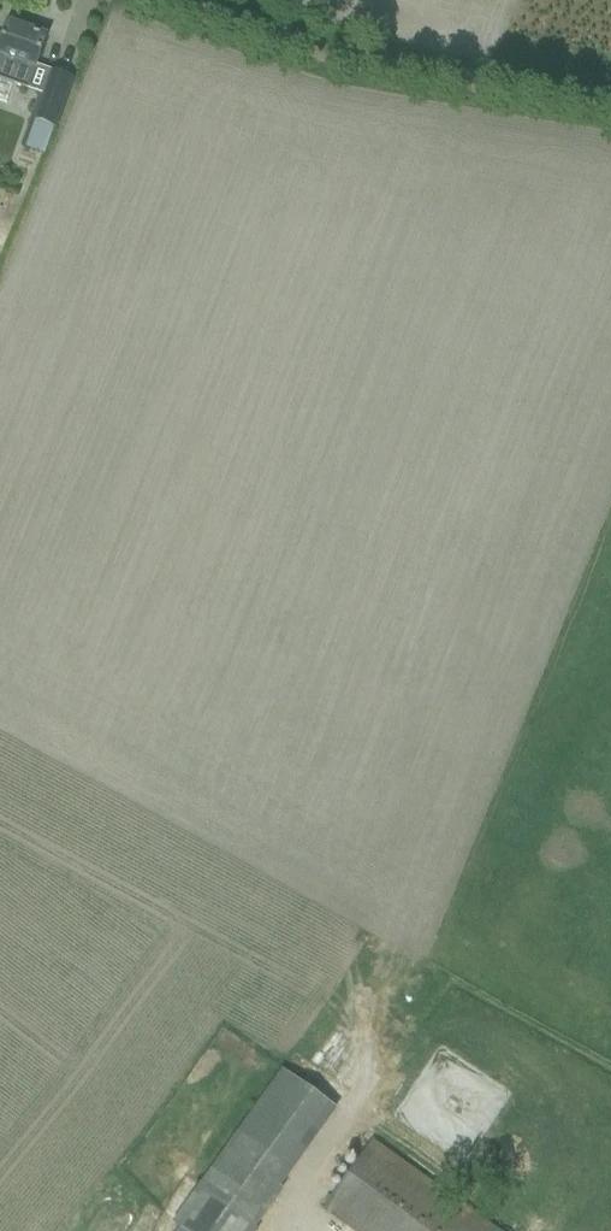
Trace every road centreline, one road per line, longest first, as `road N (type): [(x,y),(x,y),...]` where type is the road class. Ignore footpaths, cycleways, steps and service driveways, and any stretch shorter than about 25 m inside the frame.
road 1 (unclassified): [(610,106),(383,67),(161,0)]

